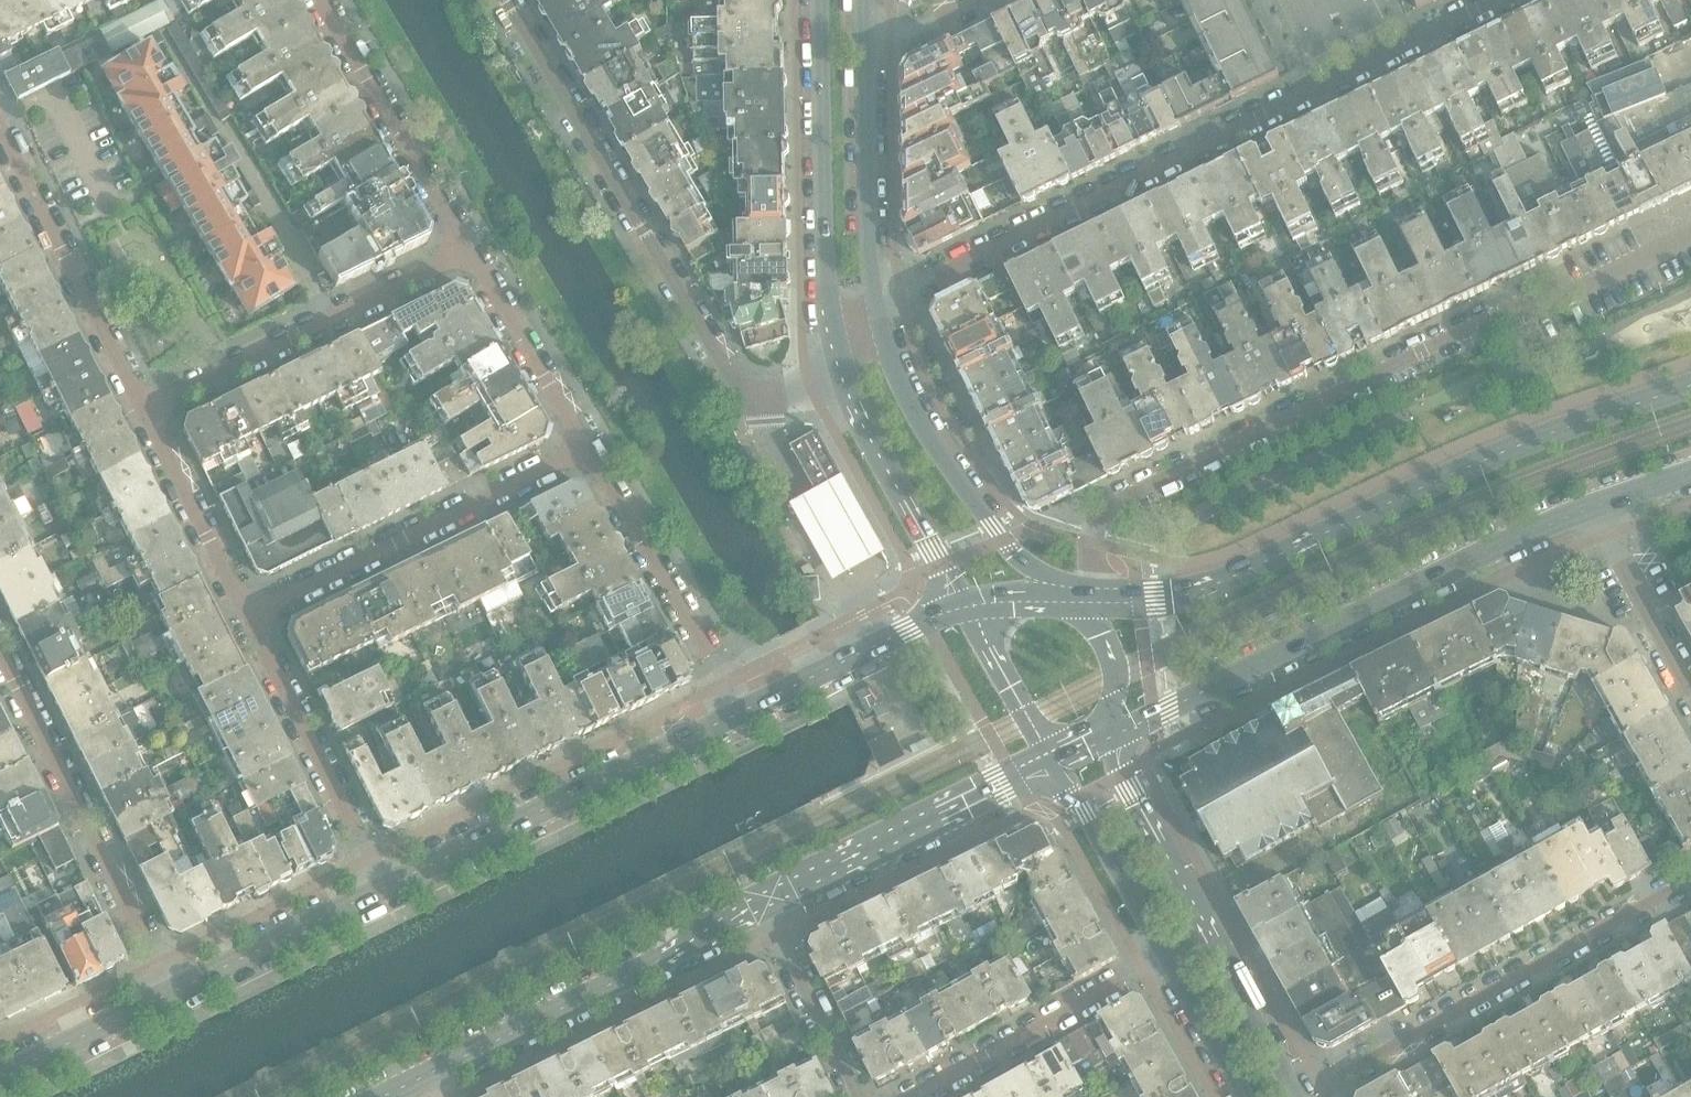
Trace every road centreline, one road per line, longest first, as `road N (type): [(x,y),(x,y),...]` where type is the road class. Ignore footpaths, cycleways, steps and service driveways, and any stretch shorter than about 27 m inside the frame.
road 1 (residential): [(877,315),(898,292),(1487,0)]
road 2 (secondary): [(1690,382),(1490,457),(1186,592),(1089,604)]
road 3 (residential): [(833,359),(783,394),(758,400),(726,391),(500,0)]
road 4 (secondary): [(1115,734),(1593,505)]
road 5 (residential): [(1089,604),(1089,544),(1109,505),(1482,319)]
road 6 (residential): [(1690,880),(1347,1073),(1319,1096)]
road 7 (secondary): [(739,707),(382,884)]
road 8 (residential): [(0,653),(172,987)]
road 9 (residential): [(585,451),(248,614)]
road 10 (secondary): [(428,1073),(758,907)]
road 11 (tertiary): [(818,0),(823,272),(833,359)]
road 12 (tertiary): [(1076,604),(1018,560),(937,453),(909,407),(877,315)]
road 13 (residential): [(464,251),(145,409)]
road 14 (secondary): [(758,907),(1053,761)]
road 15 (residential): [(145,409),(0,125)]
road 16 (residential): [(382,884),(248,614)]
road 17 (residential): [(585,451),(739,707)]
road 18 (residential): [(1168,959),(910,1096)]
road 19 (residential): [(320,0),(464,251)]
road 20 (tertiary): [(833,359),(854,413),(962,605)]
road 21 (tertiary): [(877,315),(865,39)]
road 22 (secondary): [(962,605),(739,707)]
road 23 (secondary): [(382,884),(172,987)]
road 24 (residential): [(464,251),(585,451)]
road 25 (residential): [(248,614),(145,409)]
road 26 (secondary): [(1053,761),(1168,959)]
road 27 (residential): [(1690,231),(1554,299),(1482,319)]
road 28 (secondary): [(1209,934),(1123,774),(1115,734)]
road 29 (residential): [(856,1096),(758,907)]
road 30 (residential): [(1690,686),(1593,505)]
road 31 (secondary): [(172,987),(0,1072)]
road 32 (secondary): [(1297,1096),(1209,934)]
road 33 (secondary): [(962,605),(1053,761)]
road 34 (secondary): [(1168,959),(1244,1096)]
road 35 (secondary): [(1115,734),(1117,658),(1104,629),(1076,604)]

